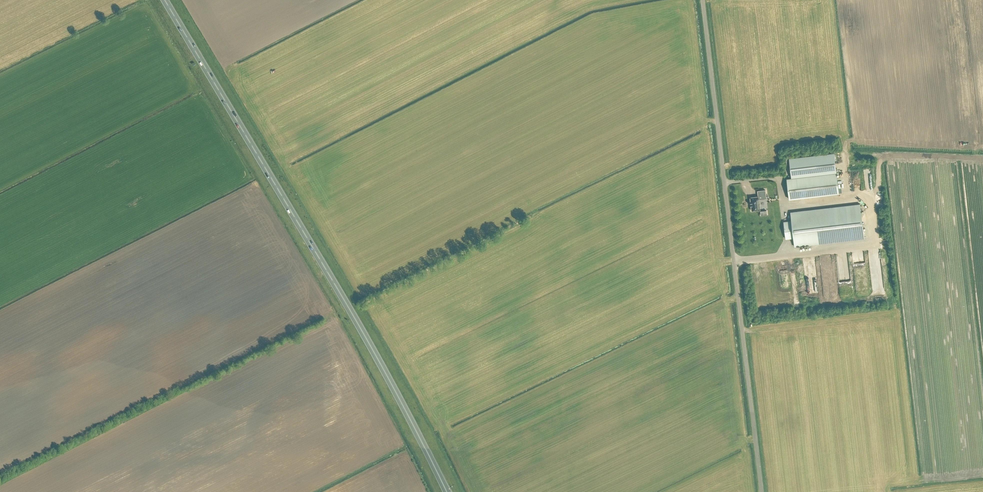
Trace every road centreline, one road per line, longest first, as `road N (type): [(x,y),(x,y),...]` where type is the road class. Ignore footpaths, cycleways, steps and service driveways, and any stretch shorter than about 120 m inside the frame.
road 1 (trunk): [(447,491),(365,335),(165,0)]
road 2 (unclassified): [(762,491),(702,0)]

